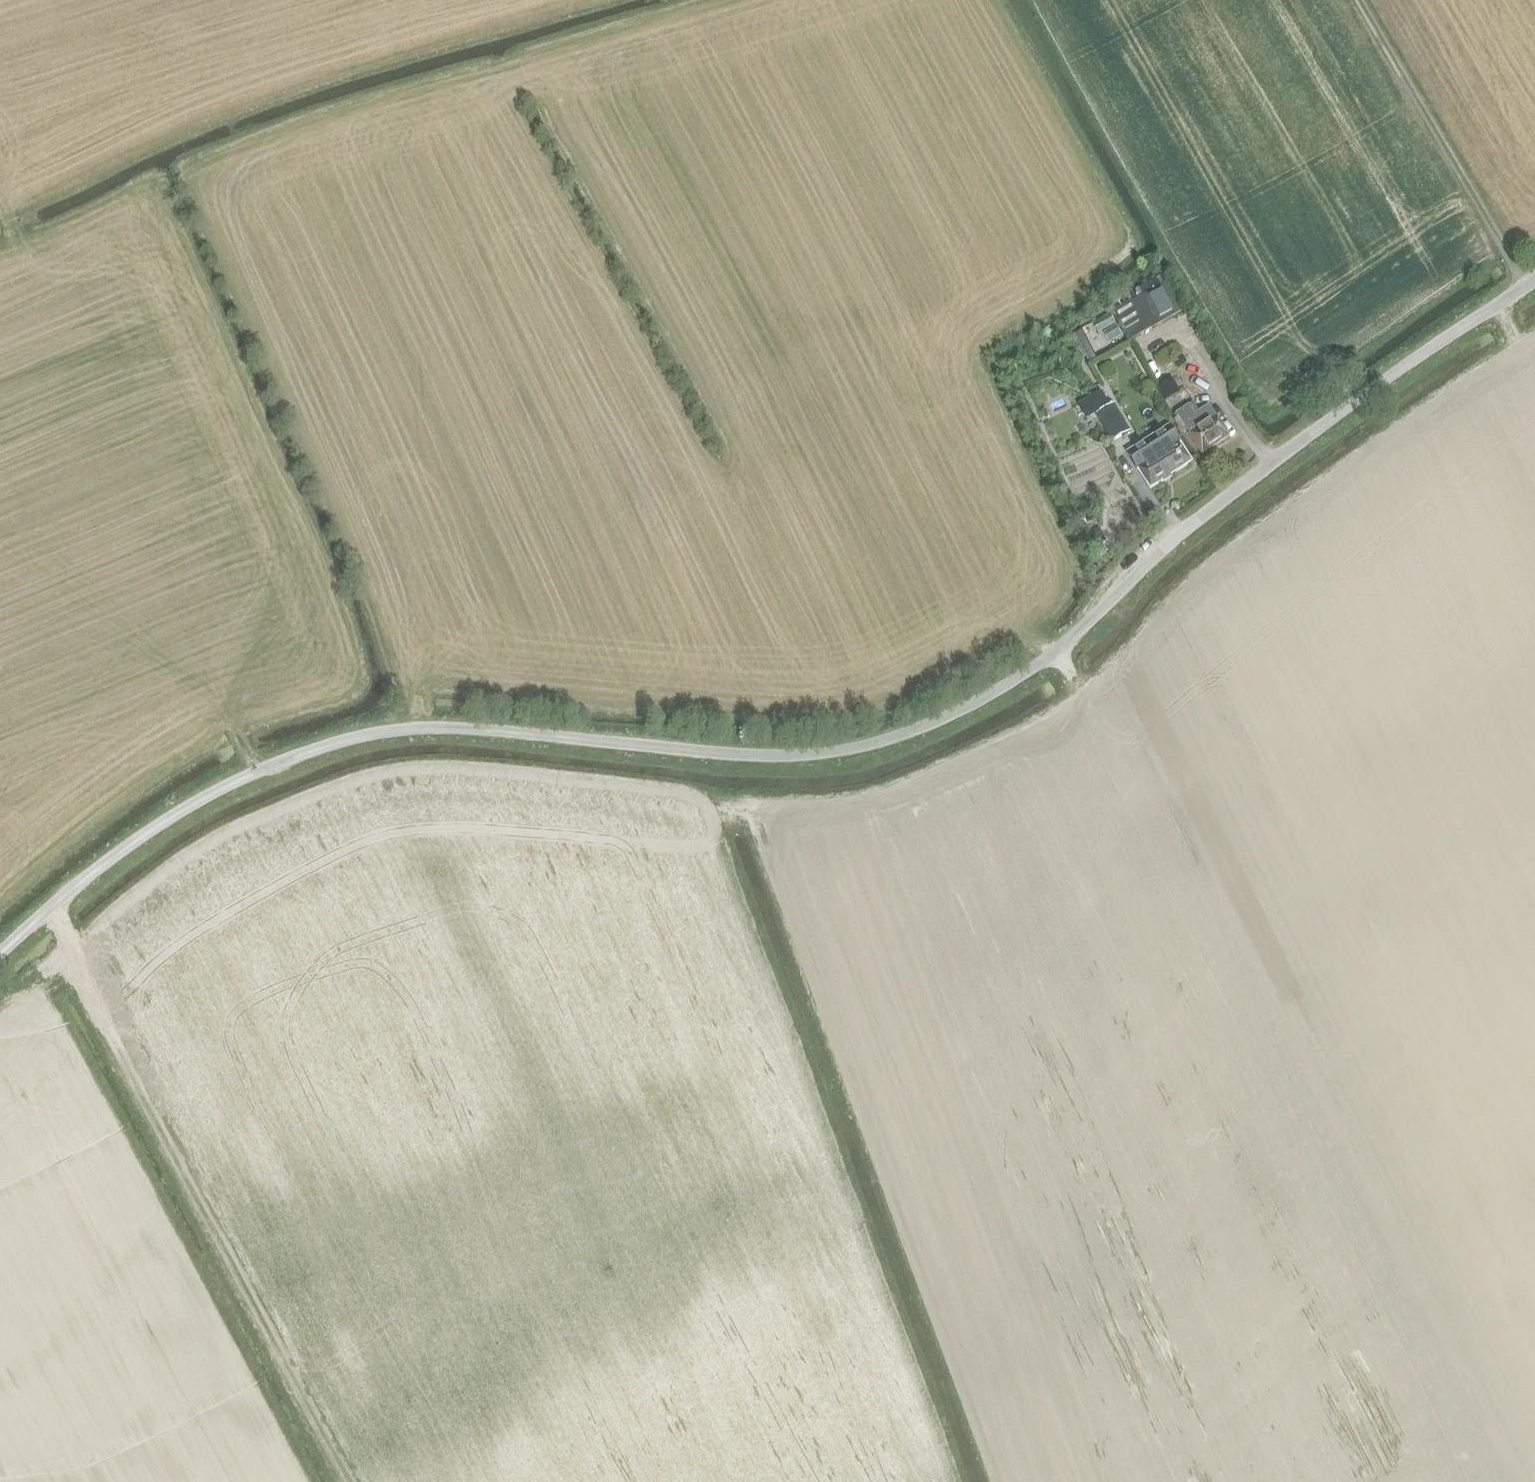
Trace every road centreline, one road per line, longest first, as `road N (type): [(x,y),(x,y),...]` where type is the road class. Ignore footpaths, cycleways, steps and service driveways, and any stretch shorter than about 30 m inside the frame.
road 1 (unclassified): [(0,953),(174,815),(342,741),(449,728),(791,755),(870,744),(936,722),(1032,669),(1247,480),(1534,280)]

